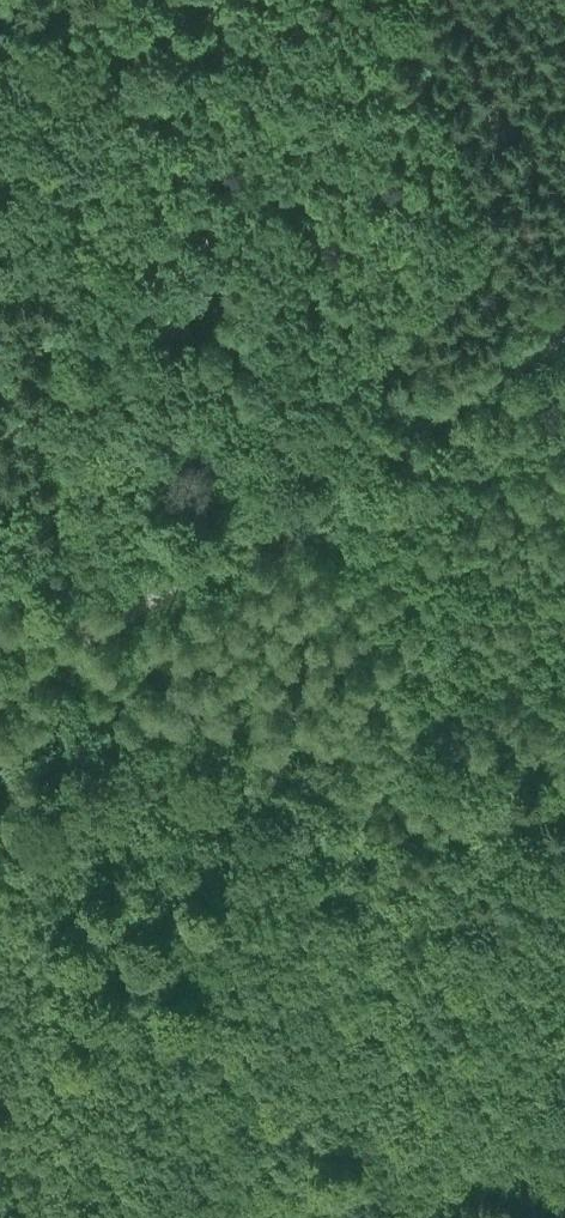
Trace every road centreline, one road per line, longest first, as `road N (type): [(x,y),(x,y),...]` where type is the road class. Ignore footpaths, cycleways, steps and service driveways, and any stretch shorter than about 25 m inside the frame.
road 1 (track): [(564,332),(0,700)]

